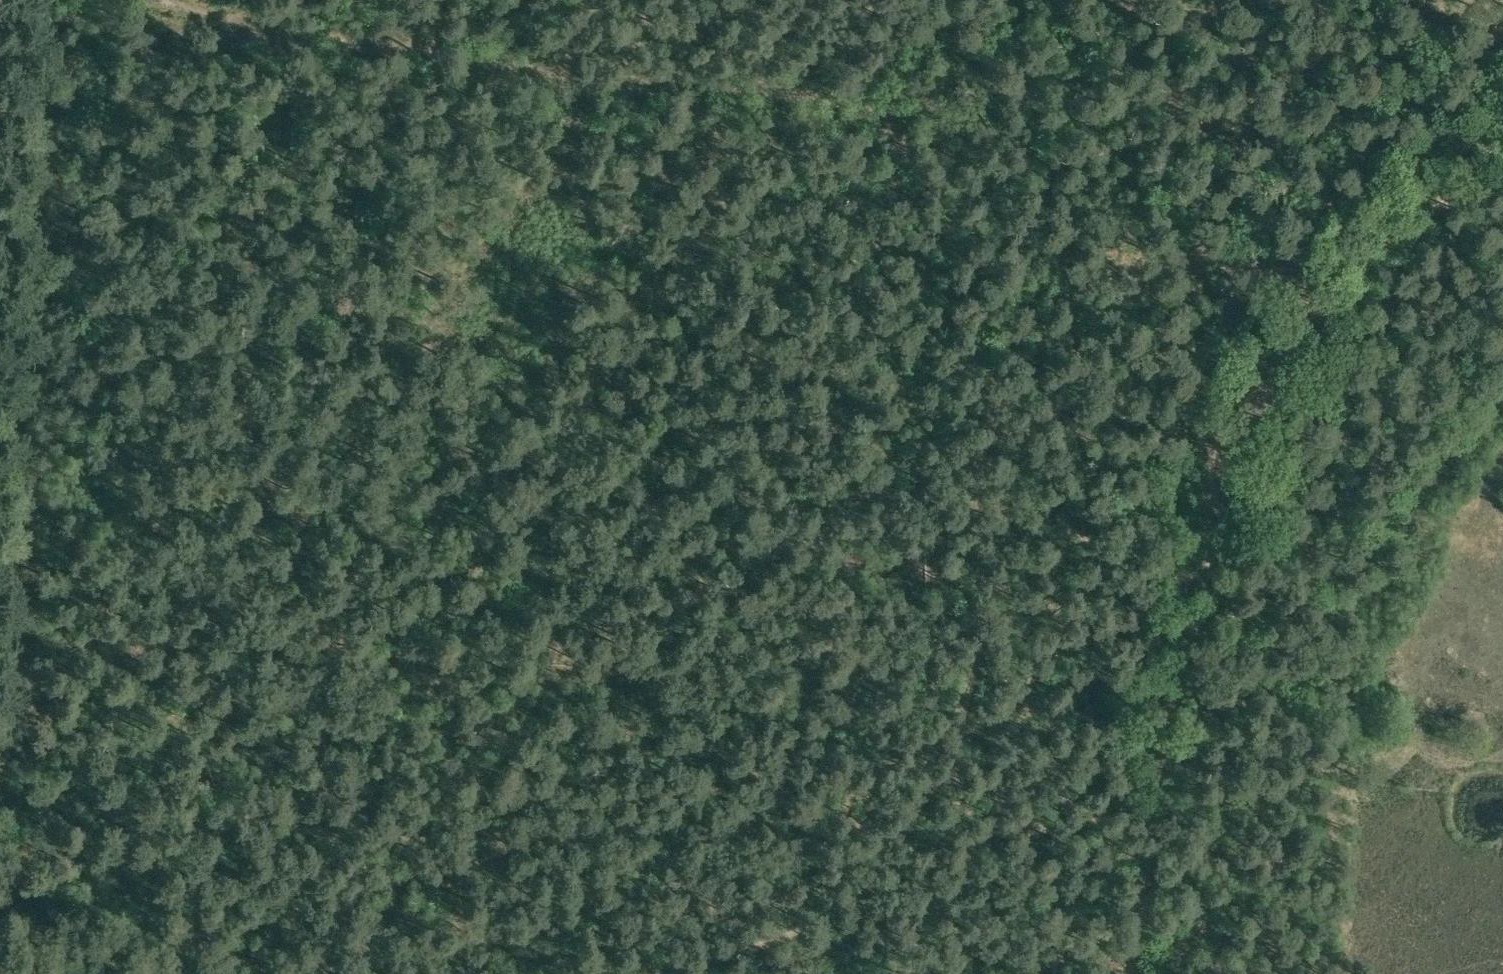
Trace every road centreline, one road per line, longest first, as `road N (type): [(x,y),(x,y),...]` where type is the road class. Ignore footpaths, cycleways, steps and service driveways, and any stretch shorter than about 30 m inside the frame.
road 1 (track): [(1502,109),(1283,364),(1229,452),(1195,557),(1152,832)]
road 2 (track): [(1152,832),(1136,973)]

